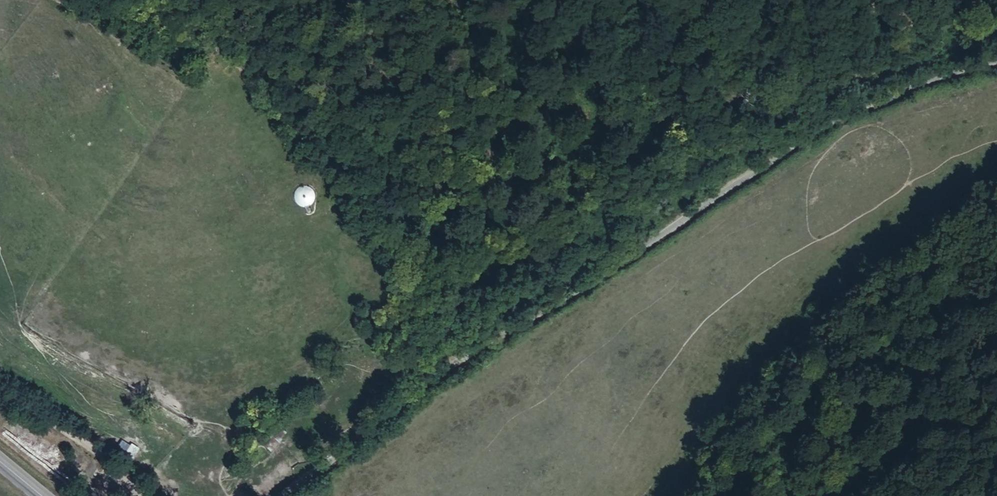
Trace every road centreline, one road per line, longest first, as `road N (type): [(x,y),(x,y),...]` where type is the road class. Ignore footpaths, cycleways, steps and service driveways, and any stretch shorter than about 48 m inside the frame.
road 1 (unclassified): [(294,495),(357,440),(807,139),(925,86),(996,66)]

